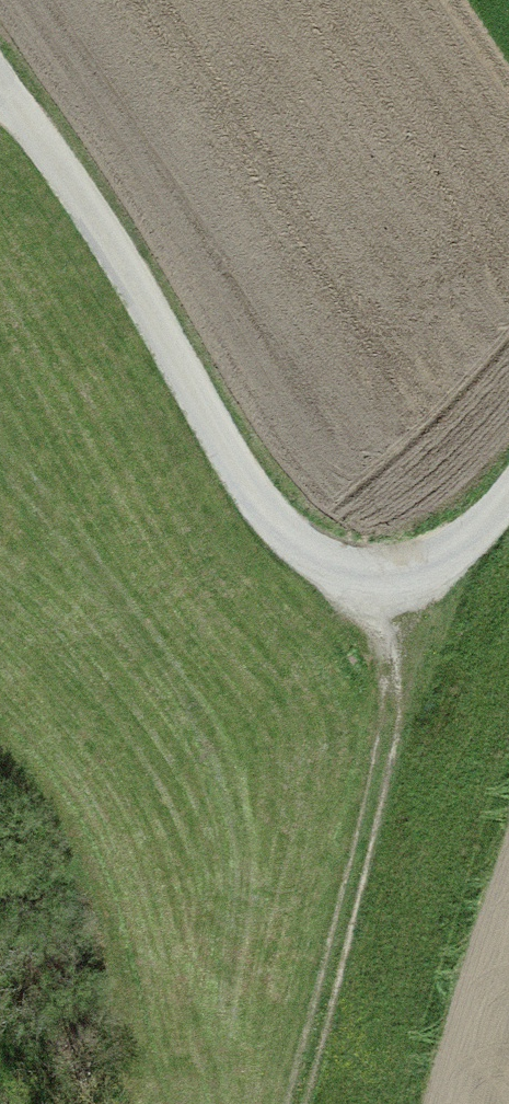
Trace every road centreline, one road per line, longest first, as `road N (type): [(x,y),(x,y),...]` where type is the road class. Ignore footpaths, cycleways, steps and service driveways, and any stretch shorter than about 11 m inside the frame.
road 1 (unclassified): [(0,95),(85,206),(244,481),(301,549),(393,573),(485,527),(508,497)]
road 2 (track): [(393,573),(395,746),(287,1103)]

